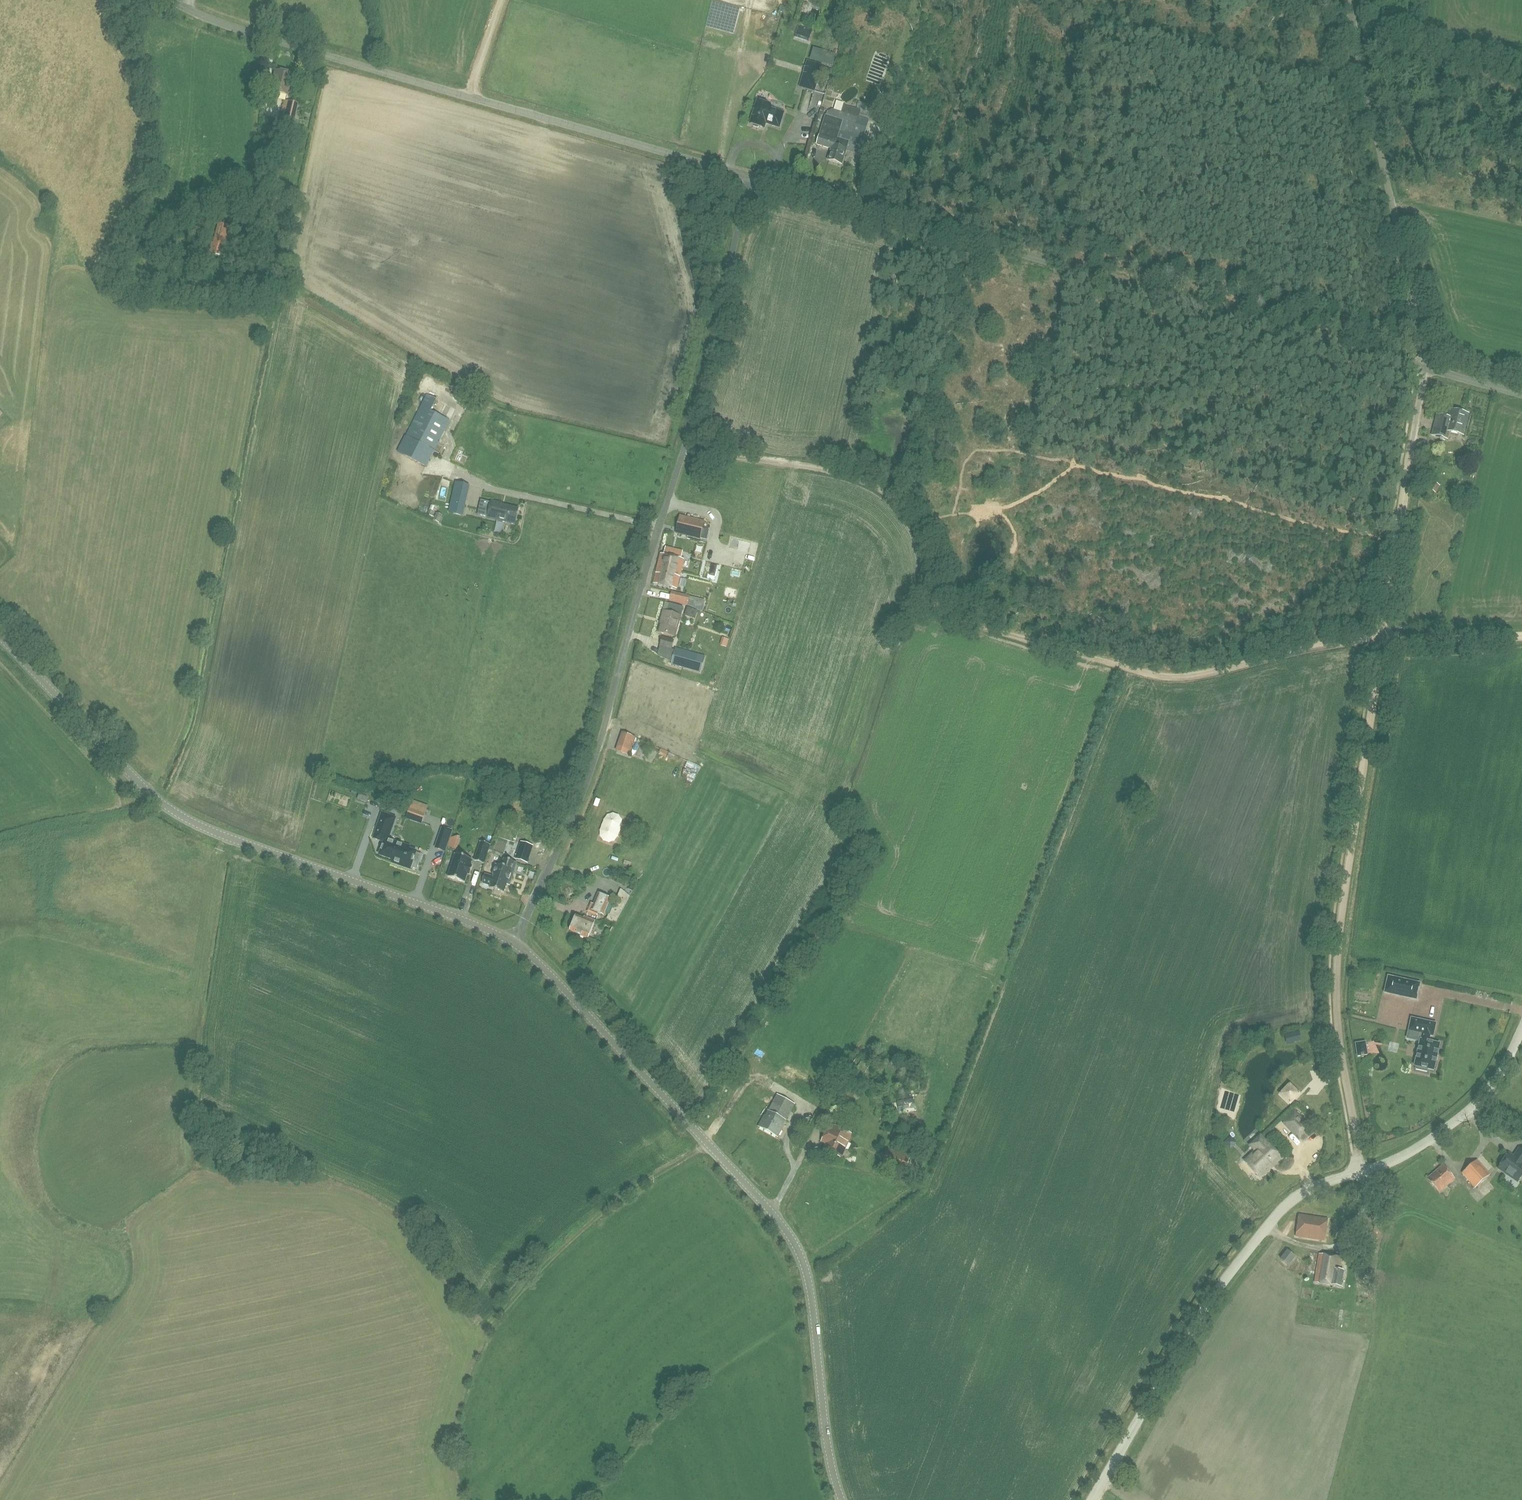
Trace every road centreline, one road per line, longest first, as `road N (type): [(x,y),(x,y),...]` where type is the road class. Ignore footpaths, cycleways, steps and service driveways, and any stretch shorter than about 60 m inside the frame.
road 1 (unclassified): [(514,942),(594,763),(697,401),(751,177)]
road 2 (track): [(1375,639),(1173,680),(955,623),(928,600),(914,527),(881,488),(778,461),(684,448)]
road 3 (unclassified): [(1426,367),(751,177)]
road 4 (unclassified): [(841,1499),(826,1444),(810,1291),(790,1238),(514,942)]
road 5 (unclassified): [(1091,1499),(1216,1293),(1279,1212),(1310,1188),(1388,1165),(1441,1132),(1494,1084),(1521,1028)]
road 6 (unclassified): [(514,942),(182,816),(134,779),(0,638)]
road 7 (unclassified): [(751,177),(278,43),(170,0)]
road 8 (track): [(1383,639),(1336,984),(1364,1171)]
road 9 (unclassified): [(1426,367),(1348,0)]
road 10 (track): [(481,1334),(625,1192),(709,1145)]
road 11 (track): [(1426,367),(1383,639)]
road 12 (track): [(1521,636),(1383,639)]

